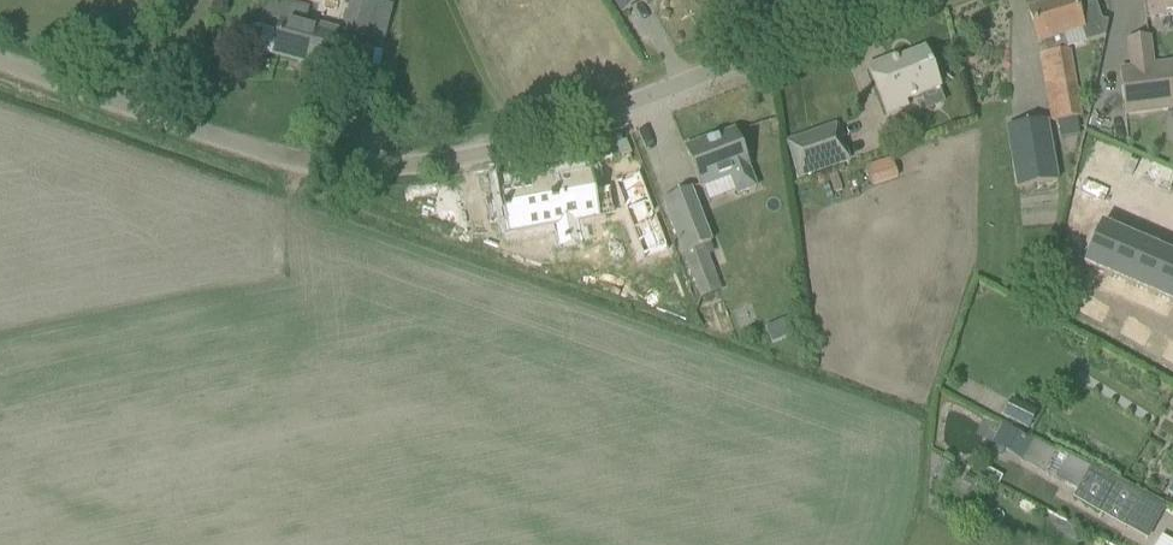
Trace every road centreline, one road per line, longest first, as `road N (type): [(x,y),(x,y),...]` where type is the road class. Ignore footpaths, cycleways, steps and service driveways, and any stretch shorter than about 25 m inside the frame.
road 1 (residential): [(932,0),(496,176),(392,192),(258,172),(0,78)]

